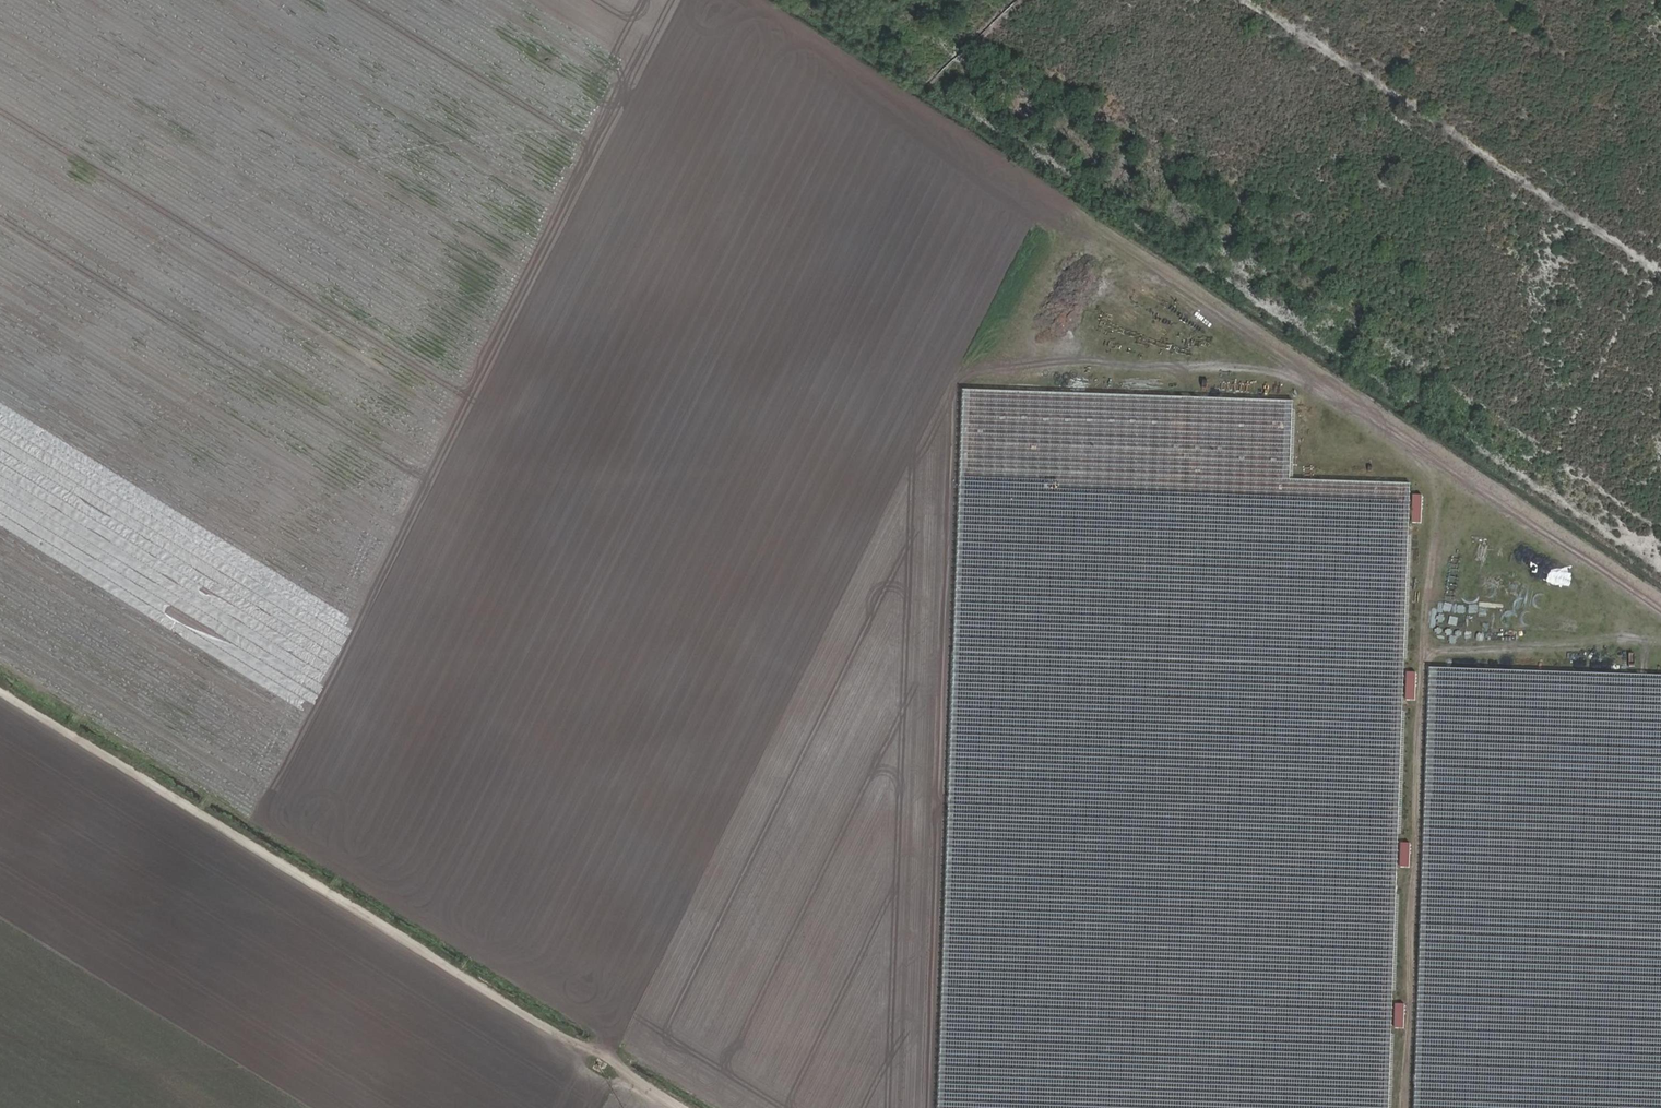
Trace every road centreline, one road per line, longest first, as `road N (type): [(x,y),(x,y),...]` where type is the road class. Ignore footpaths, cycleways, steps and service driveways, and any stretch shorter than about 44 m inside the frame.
road 1 (track): [(755,0),(1101,234),(1008,378),(963,379),(946,393),(928,1107)]
road 2 (track): [(663,1107),(592,1073),(451,970),(0,693)]
road 3 (track): [(1414,440),(1434,489),(1404,1107)]
road 4 (track): [(1101,234),(1660,602)]
road 5 (track): [(1421,665),(1445,652),(1660,662)]

